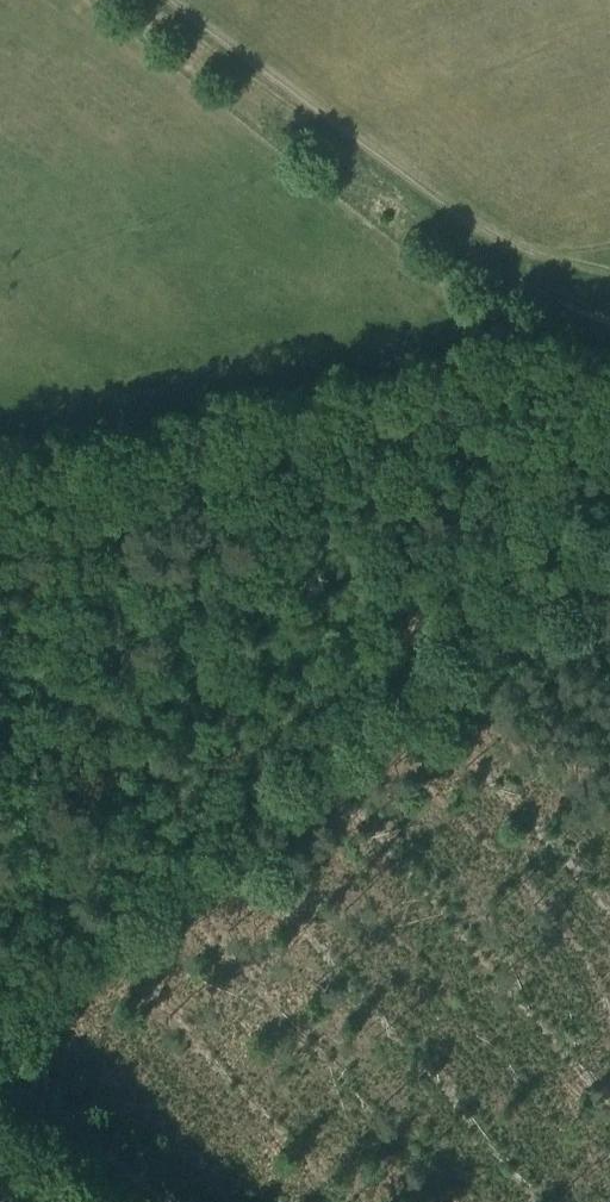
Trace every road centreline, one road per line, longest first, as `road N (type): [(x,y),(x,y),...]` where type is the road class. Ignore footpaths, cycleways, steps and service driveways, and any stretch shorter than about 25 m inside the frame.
road 1 (track): [(470,667),(189,907)]
road 2 (track): [(25,1049),(214,1201)]
road 3 (track): [(189,907),(25,1049)]
road 4 (track): [(470,667),(609,560)]

